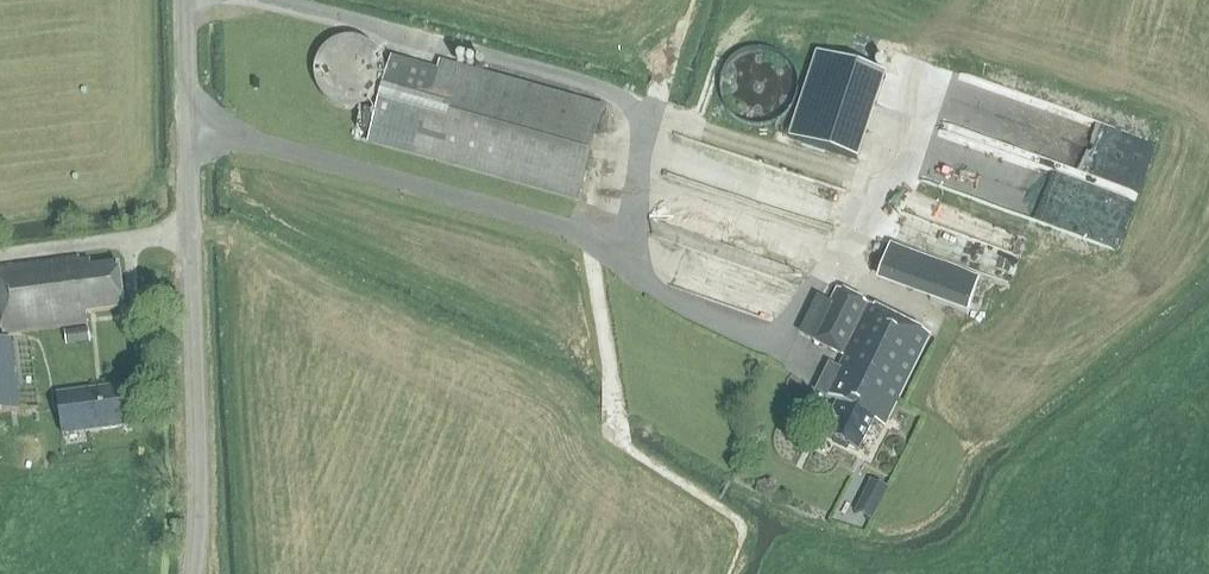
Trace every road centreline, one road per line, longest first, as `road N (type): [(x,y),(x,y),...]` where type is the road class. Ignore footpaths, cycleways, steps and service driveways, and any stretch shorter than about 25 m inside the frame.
road 1 (unclassified): [(192,573),(200,430),(182,0)]

